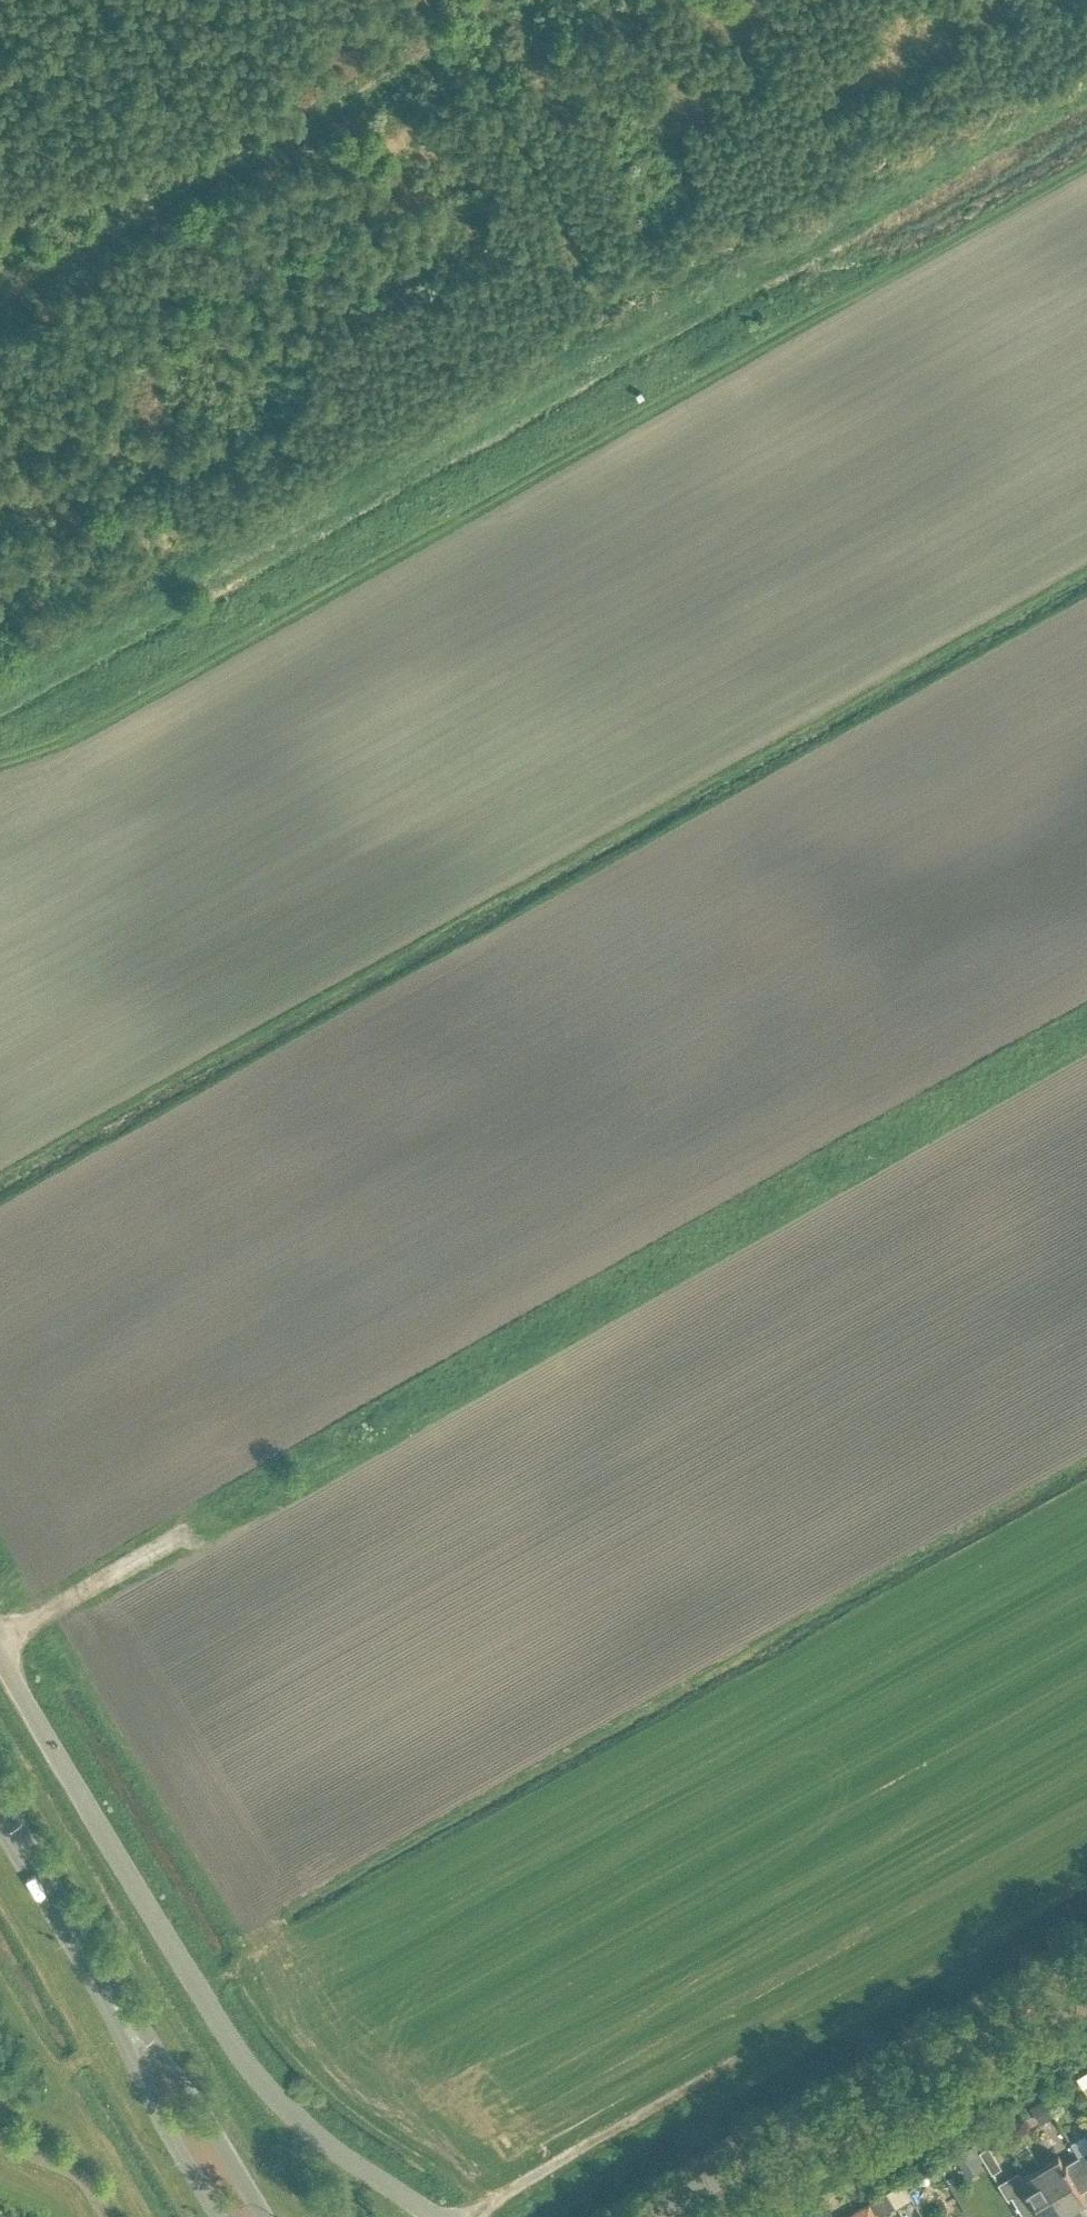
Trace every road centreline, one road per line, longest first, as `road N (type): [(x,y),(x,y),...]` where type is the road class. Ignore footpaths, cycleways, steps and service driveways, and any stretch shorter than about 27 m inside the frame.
road 1 (unclassified): [(422,2216),(266,2094),(0,1661)]
road 2 (secondary): [(656,2216),(1086,1970)]
road 3 (secondary): [(128,2027),(53,1881),(0,1798)]
road 4 (secondary): [(263,2216),(168,2059),(128,2027)]
road 5 (secondary): [(128,2027),(172,2144),(215,2216)]

